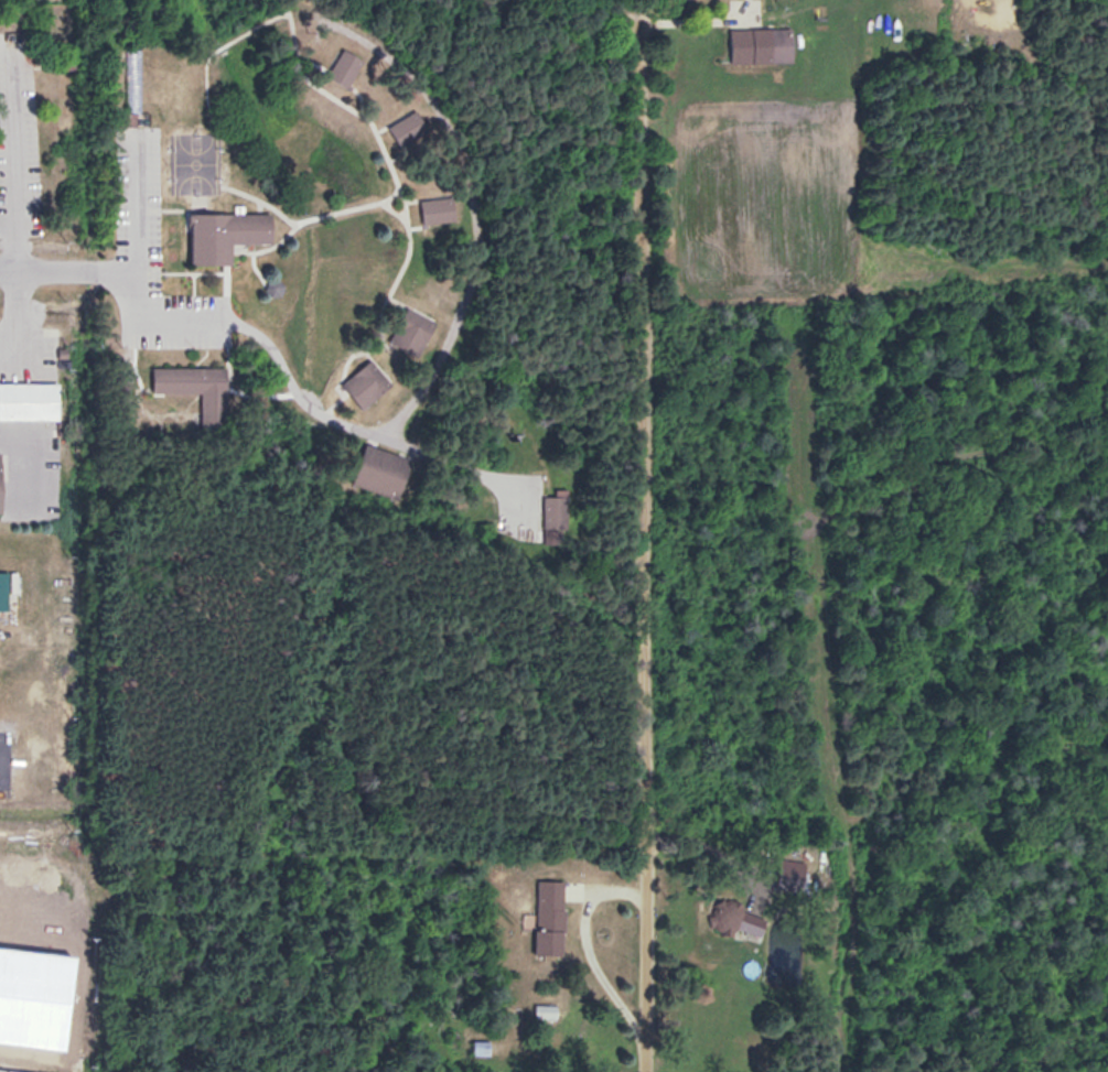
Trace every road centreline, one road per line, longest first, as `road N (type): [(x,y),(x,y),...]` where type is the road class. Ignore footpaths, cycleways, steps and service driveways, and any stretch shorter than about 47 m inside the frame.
road 1 (residential): [(648,1071),(654,551),(645,105)]

